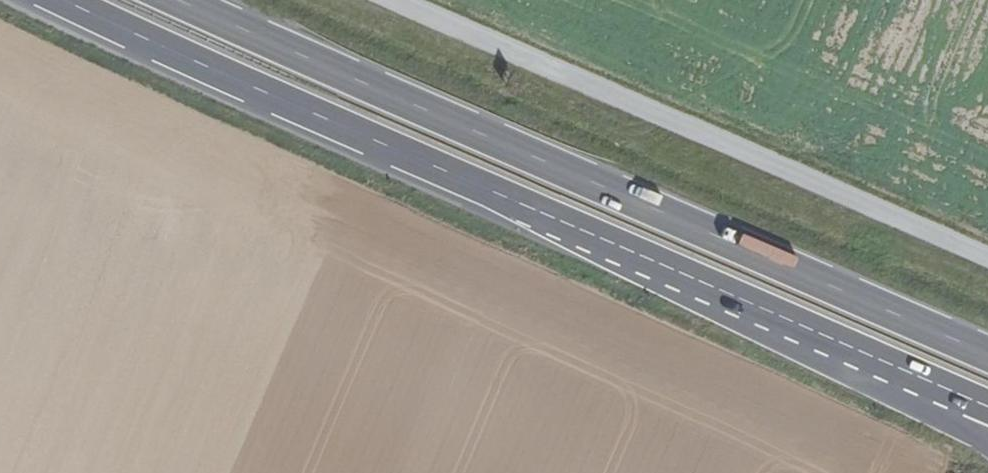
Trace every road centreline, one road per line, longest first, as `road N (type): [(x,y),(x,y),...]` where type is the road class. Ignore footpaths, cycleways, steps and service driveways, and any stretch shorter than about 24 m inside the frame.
road 1 (trunk): [(61,0),(987,408)]
road 2 (trunk): [(987,355),(178,0)]
road 3 (unclassified): [(396,0),(987,259)]

